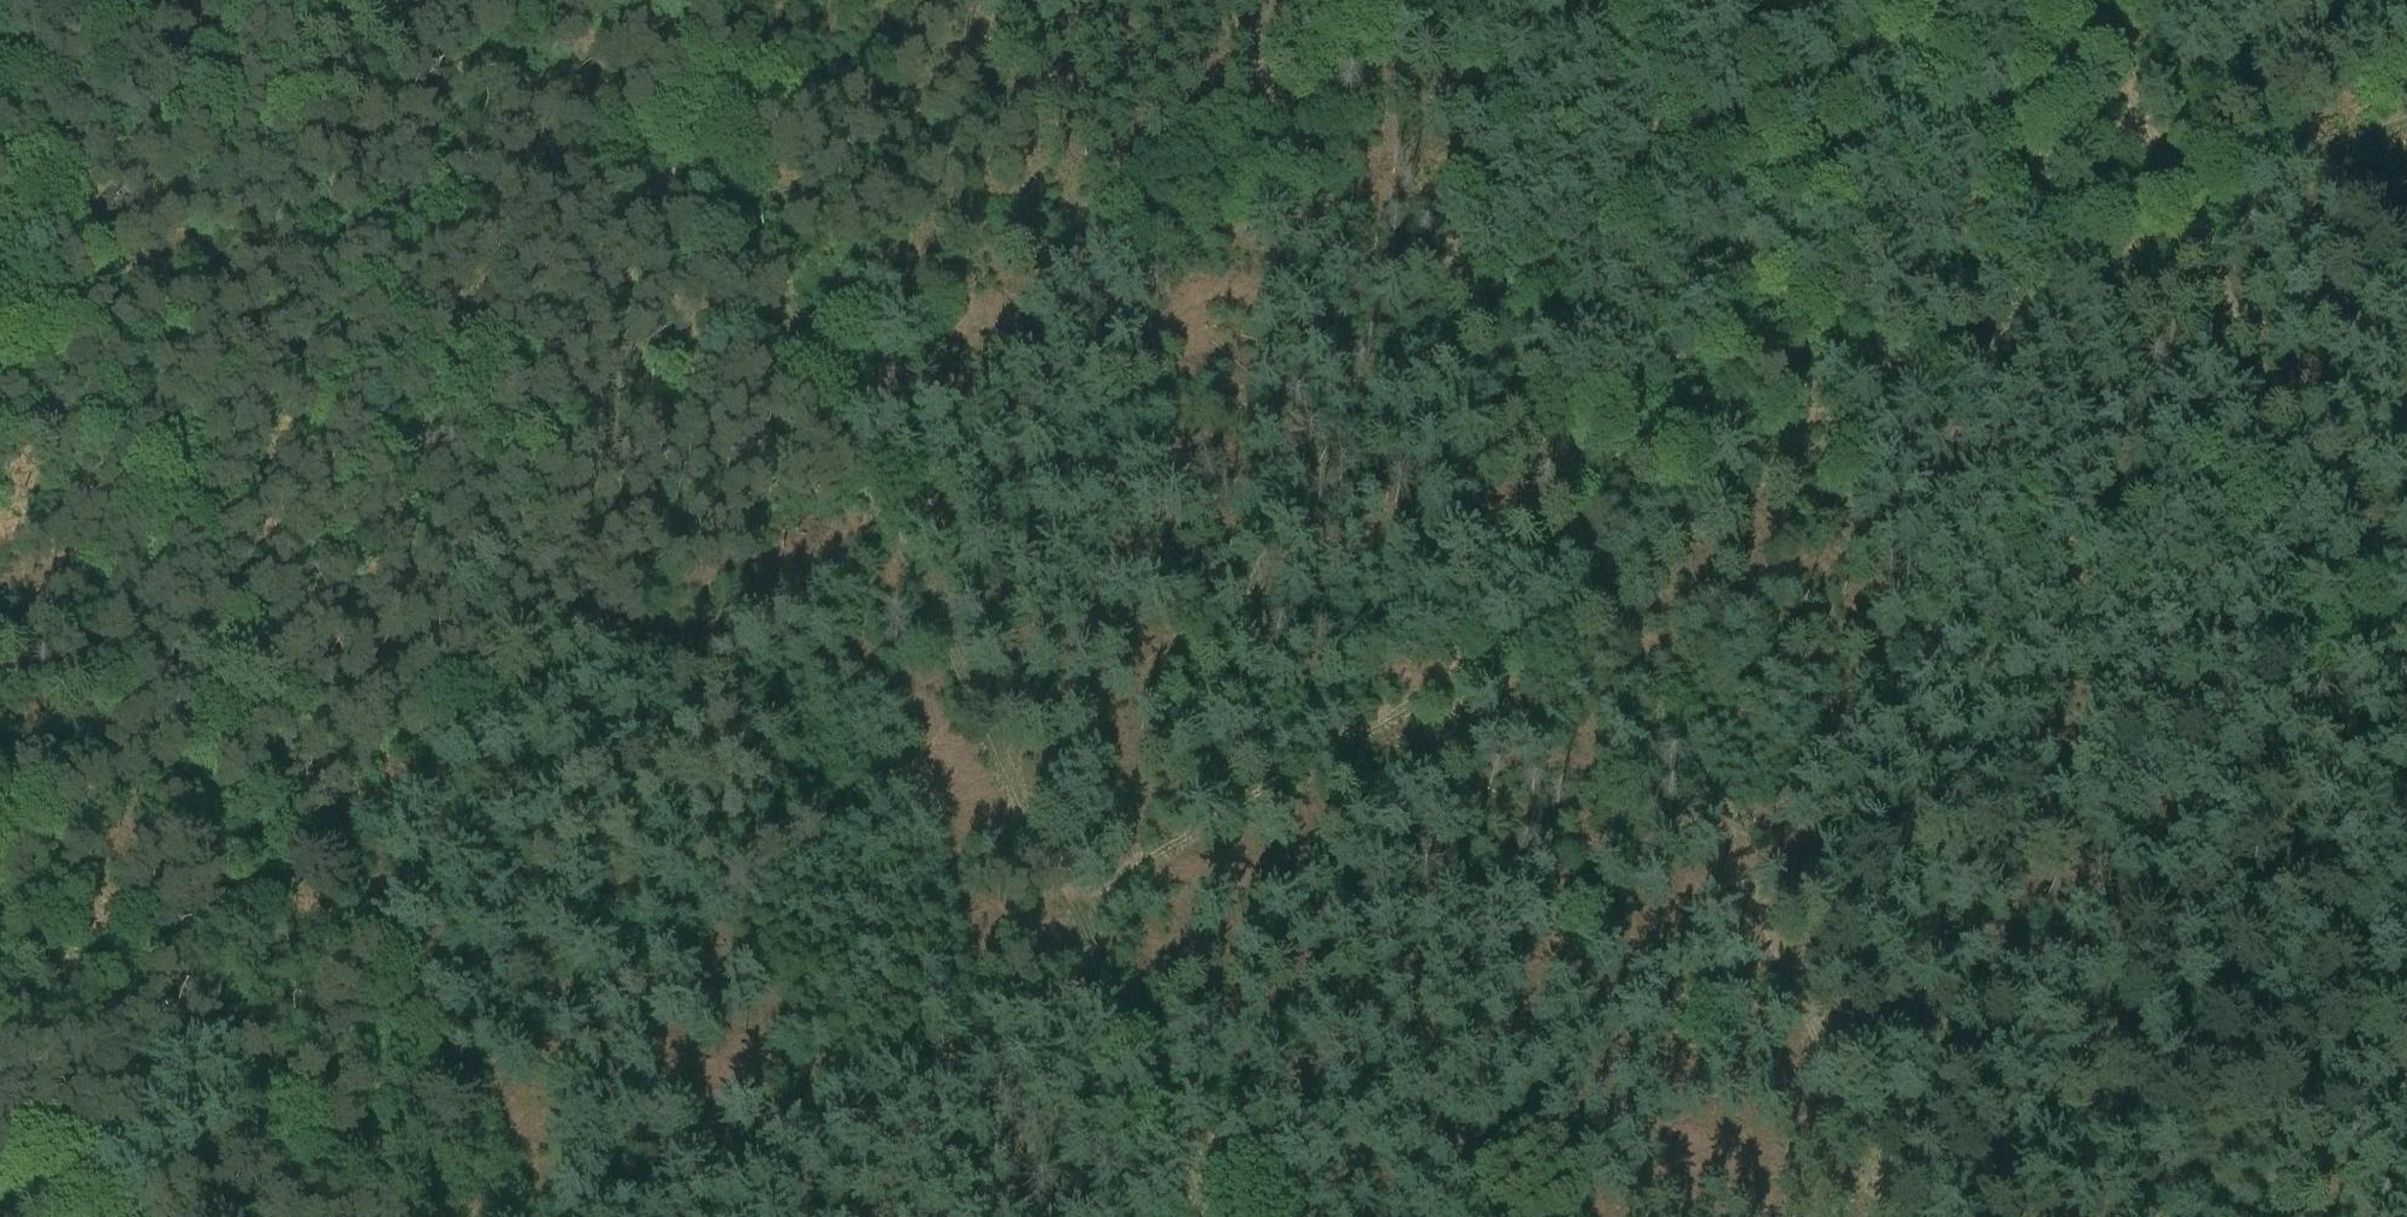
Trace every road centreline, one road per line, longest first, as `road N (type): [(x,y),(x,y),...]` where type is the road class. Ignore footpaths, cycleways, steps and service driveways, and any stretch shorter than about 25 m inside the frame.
road 1 (track): [(2406,670),(2084,0)]
road 2 (track): [(72,1216),(0,933)]

